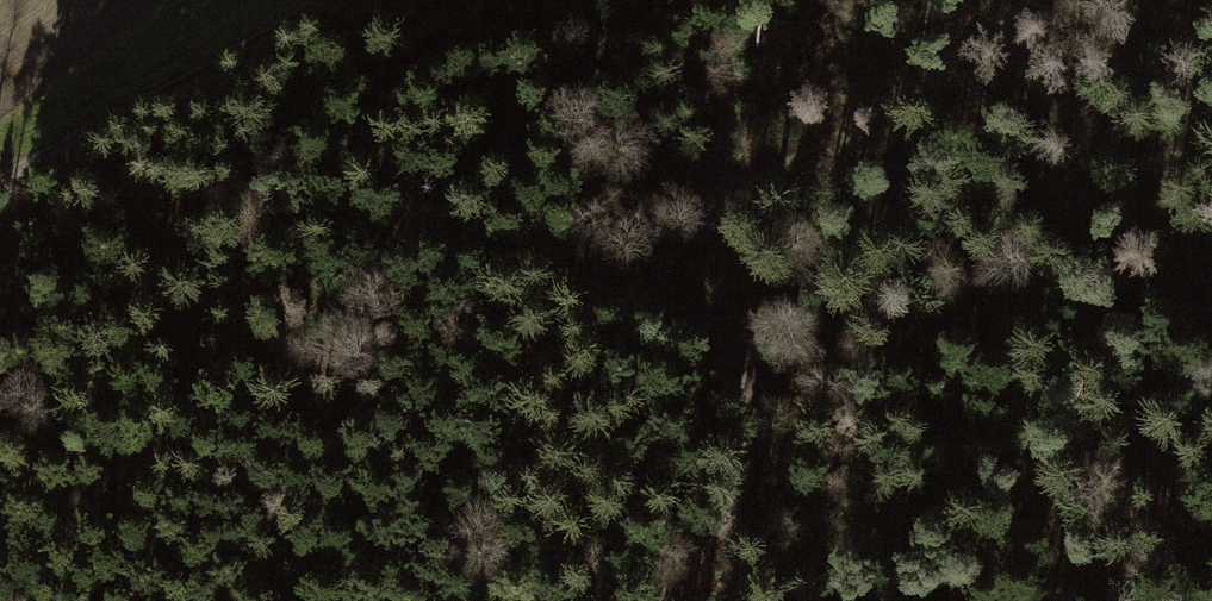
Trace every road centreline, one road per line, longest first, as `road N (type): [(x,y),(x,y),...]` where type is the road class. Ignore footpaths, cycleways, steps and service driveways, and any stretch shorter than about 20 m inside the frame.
road 1 (track): [(577,247),(408,246),(0,154)]
road 2 (track): [(1047,0),(835,147),(577,247)]
road 3 (track): [(665,600),(716,549),(767,415),(717,316),(577,247)]
road 4 (track): [(312,0),(0,174)]

